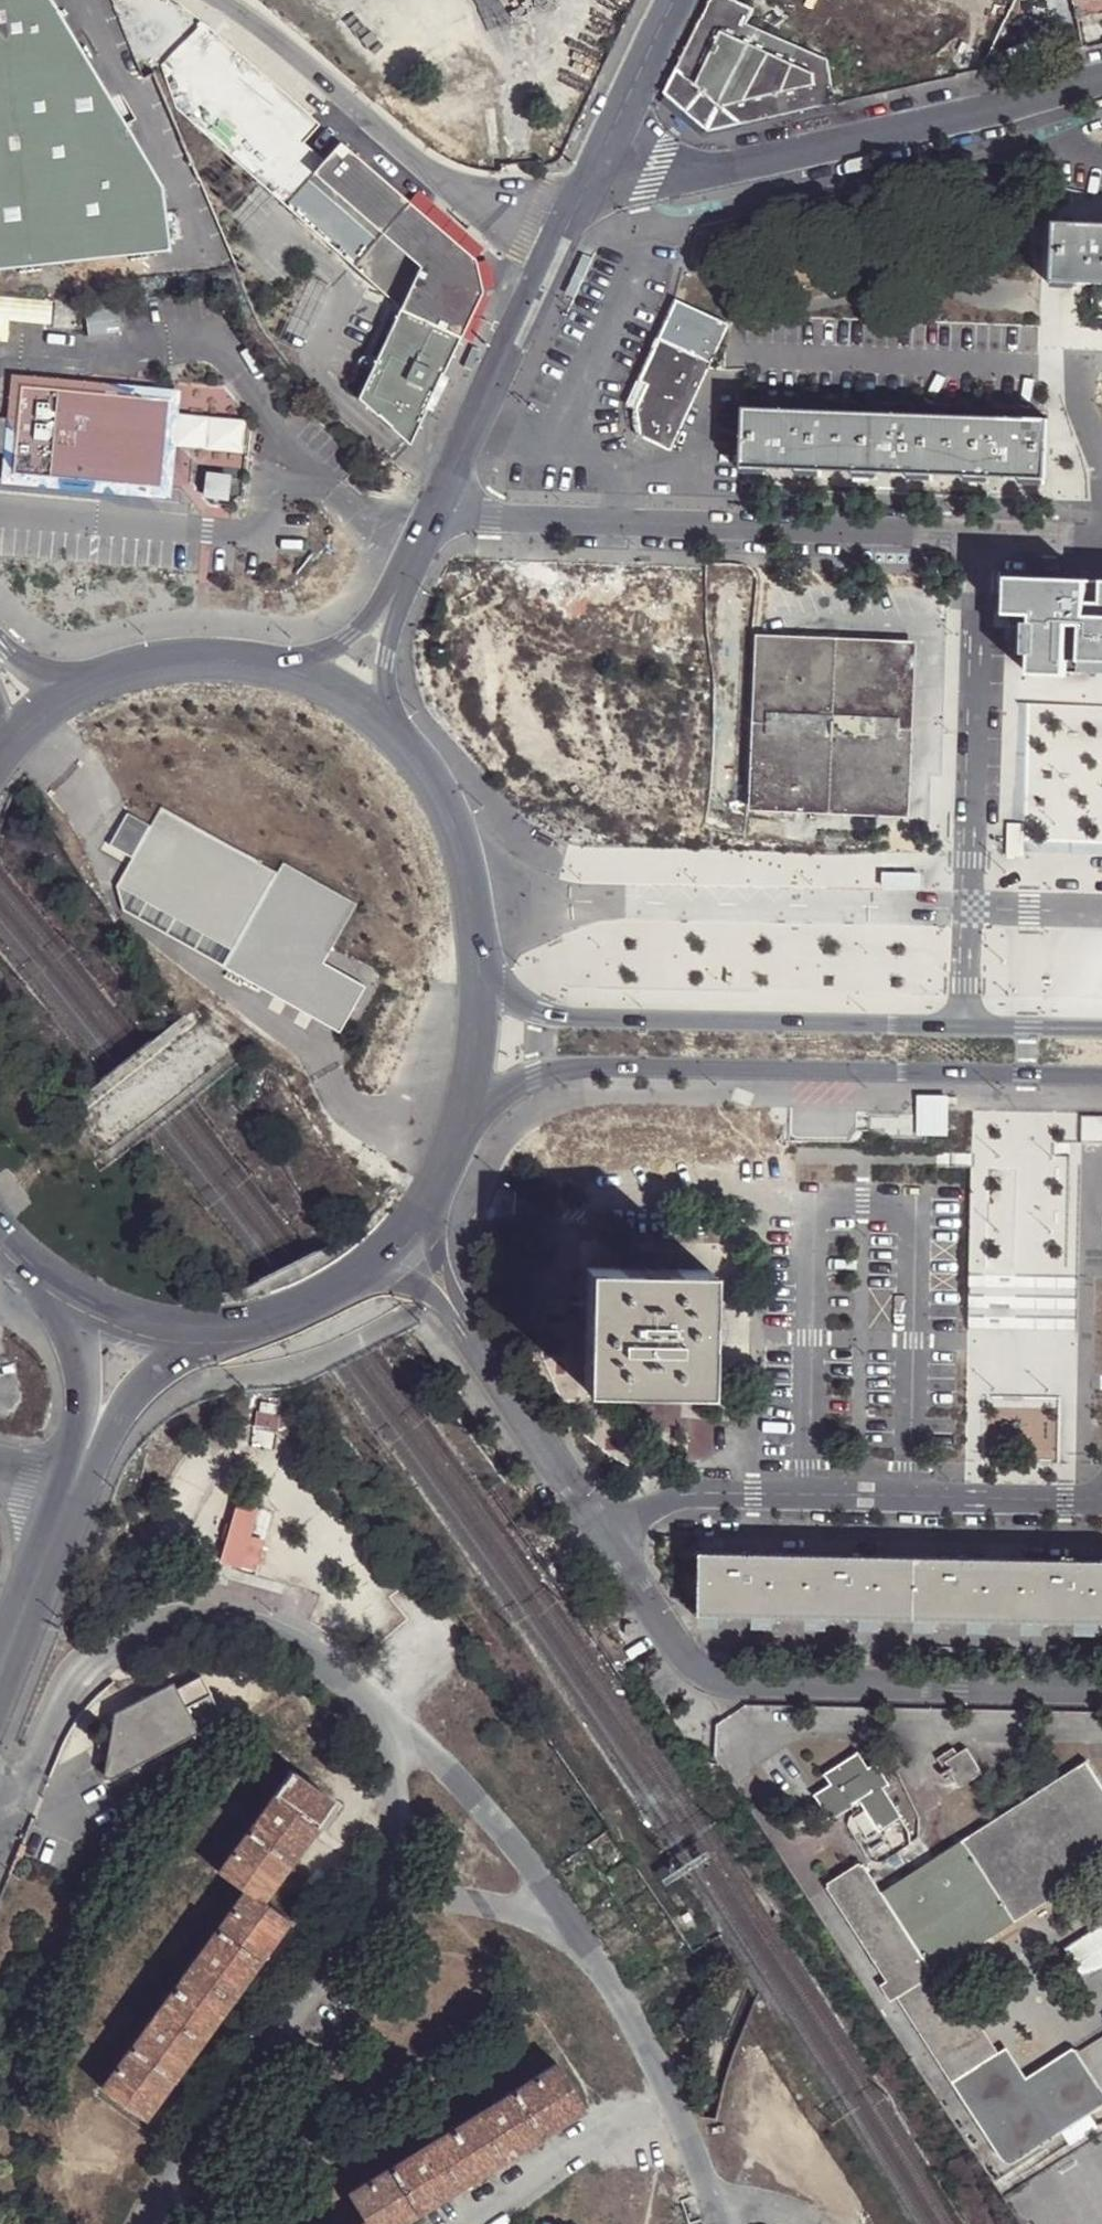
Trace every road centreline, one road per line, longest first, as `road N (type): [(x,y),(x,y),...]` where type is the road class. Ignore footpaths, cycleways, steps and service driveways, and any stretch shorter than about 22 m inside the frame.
road 1 (motorway): [(0,649),(160,777),(316,866),(495,933),(769,1008),(1101,1051)]
road 2 (motorway): [(1101,968),(764,920),(491,850),(322,781),(180,701),(44,610),(0,565)]
road 3 (tertiary): [(475,1118),(505,1093),(560,1068),(589,1066),(1101,1073)]
road 4 (unclassified): [(601,1531),(684,1656),(706,1673),(1101,1692)]
road 5 (residential): [(433,513),(984,538)]
road 6 (tertiary): [(969,1027),(569,1018),(508,988),(484,951)]
road 7 (residential): [(1101,1494),(1063,1503),(671,1494),(601,1531)]
road 8 (residential): [(969,1027),(984,538)]
road 9 (unclassified): [(364,1696),(320,1657),(255,1624),(199,1621),(140,1636),(84,1673),(50,1720),(29,1777),(9,1793),(0,1790)]
road 10 (residential): [(605,160),(707,173),(1035,99)]
road 11 (residential): [(218,0),(453,187),(564,242)]
road 12 (unclassified): [(388,1897),(158,2193),(143,2223)]
road 13 (unclassified): [(728,2223),(640,2033),(568,1930)]
road 14 (unclassified): [(568,1930),(483,1809),(364,1696)]
road 15 (residential): [(433,513),(564,242)]
road 16 (secondary): [(484,951),(453,815),(431,769),(400,732)]
road 17 (tertiary): [(72,1487),(139,1376),(211,1331)]
road 18 (unclassified): [(388,1897),(395,1763),(364,1696)]
road 19 (tertiary): [(61,1288),(84,1369),(72,1487)]
road 20 (unclassified): [(490,1363),(601,1531)]
road 21 (tertiary): [(0,1667),(72,1487)]
road 22 (secondary): [(272,663),(145,664),(86,681)]
road 23 (secondary): [(211,1331),(282,1316),(380,1261)]
road 24 (unclassified): [(568,1930),(510,1911),(388,1897)]
road 25 (residential): [(412,556),(345,638),(272,663)]
road 26 (residential): [(400,732),(386,661),(412,556)]
road 27 (residential): [(605,160),(677,0)]
road 28 (residential): [(490,1363),(441,1247),(431,1202)]
road 29 (secondary): [(475,1118),(486,1074),(484,951)]
road 30 (secondary): [(61,1288),(128,1321),(211,1331)]
road 31 (residential): [(380,1261),(425,1285),(490,1363)]
road 32 (secondary): [(400,732),(336,687),(272,663)]
road 33 (tertiary): [(1101,1030),(969,1027)]

